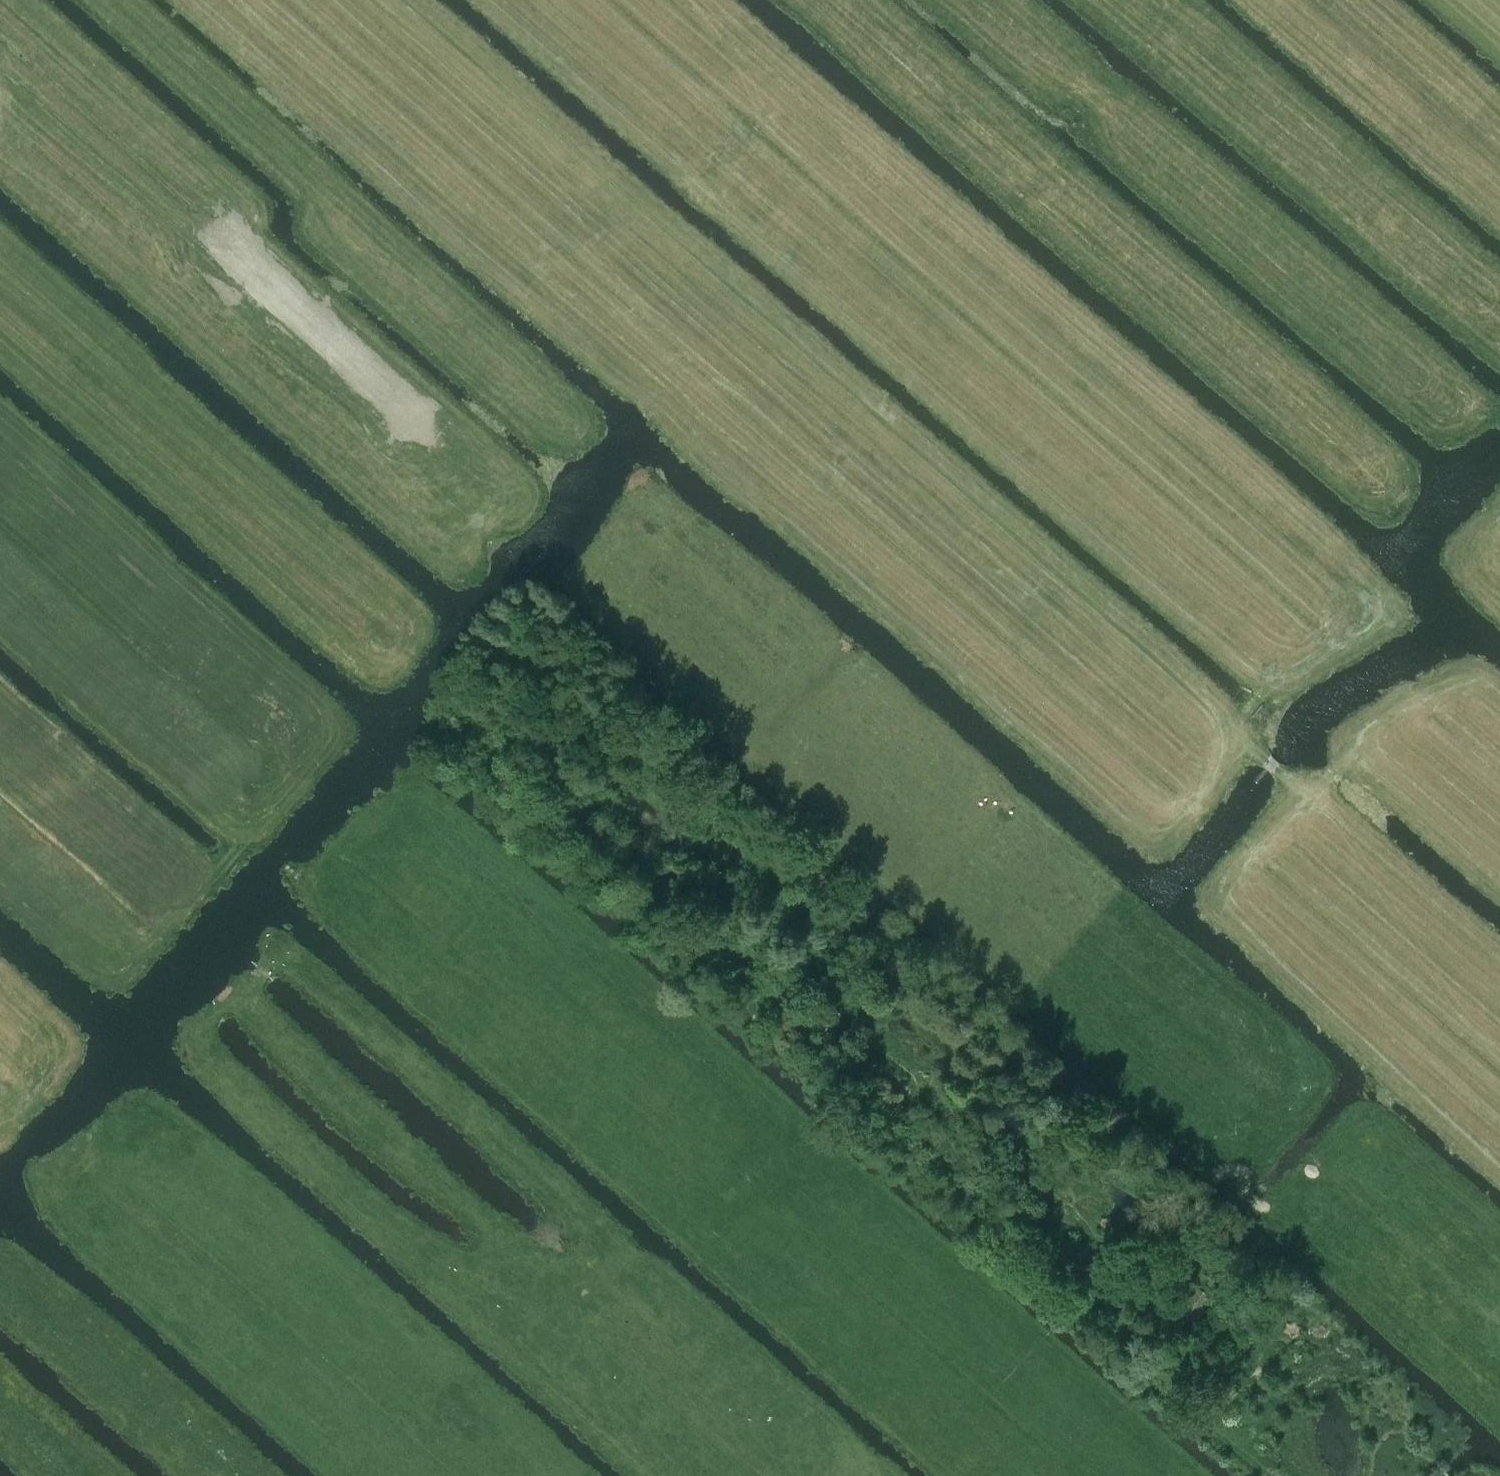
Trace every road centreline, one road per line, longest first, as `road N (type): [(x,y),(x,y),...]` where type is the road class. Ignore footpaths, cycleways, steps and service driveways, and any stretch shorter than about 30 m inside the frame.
road 1 (track): [(1269,1475),(1185,1408),(1159,1362)]

